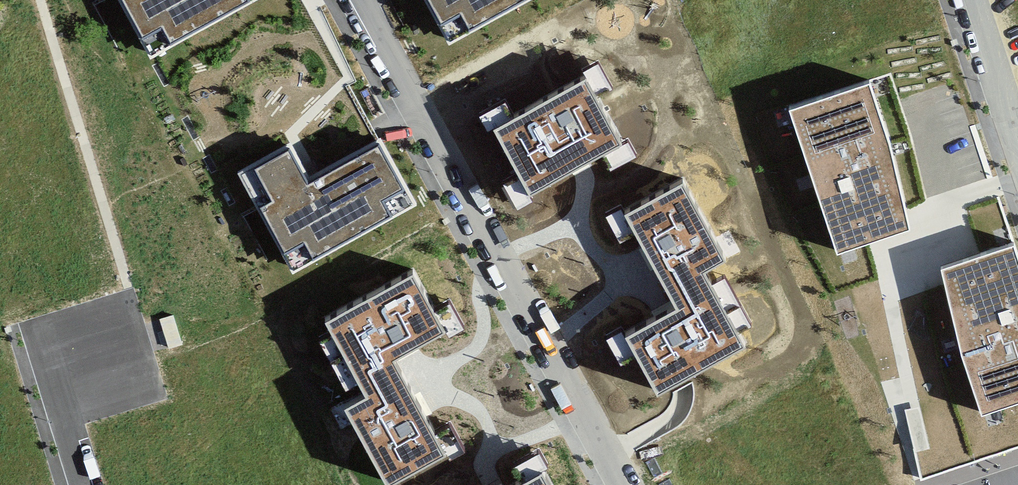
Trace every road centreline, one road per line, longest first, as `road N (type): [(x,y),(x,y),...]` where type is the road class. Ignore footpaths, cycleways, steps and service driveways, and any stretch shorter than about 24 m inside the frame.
road 1 (residential): [(358,0),(625,484)]
road 2 (residential): [(136,304),(45,331),(75,427)]
road 3 (residential): [(75,427),(165,399),(136,304)]

